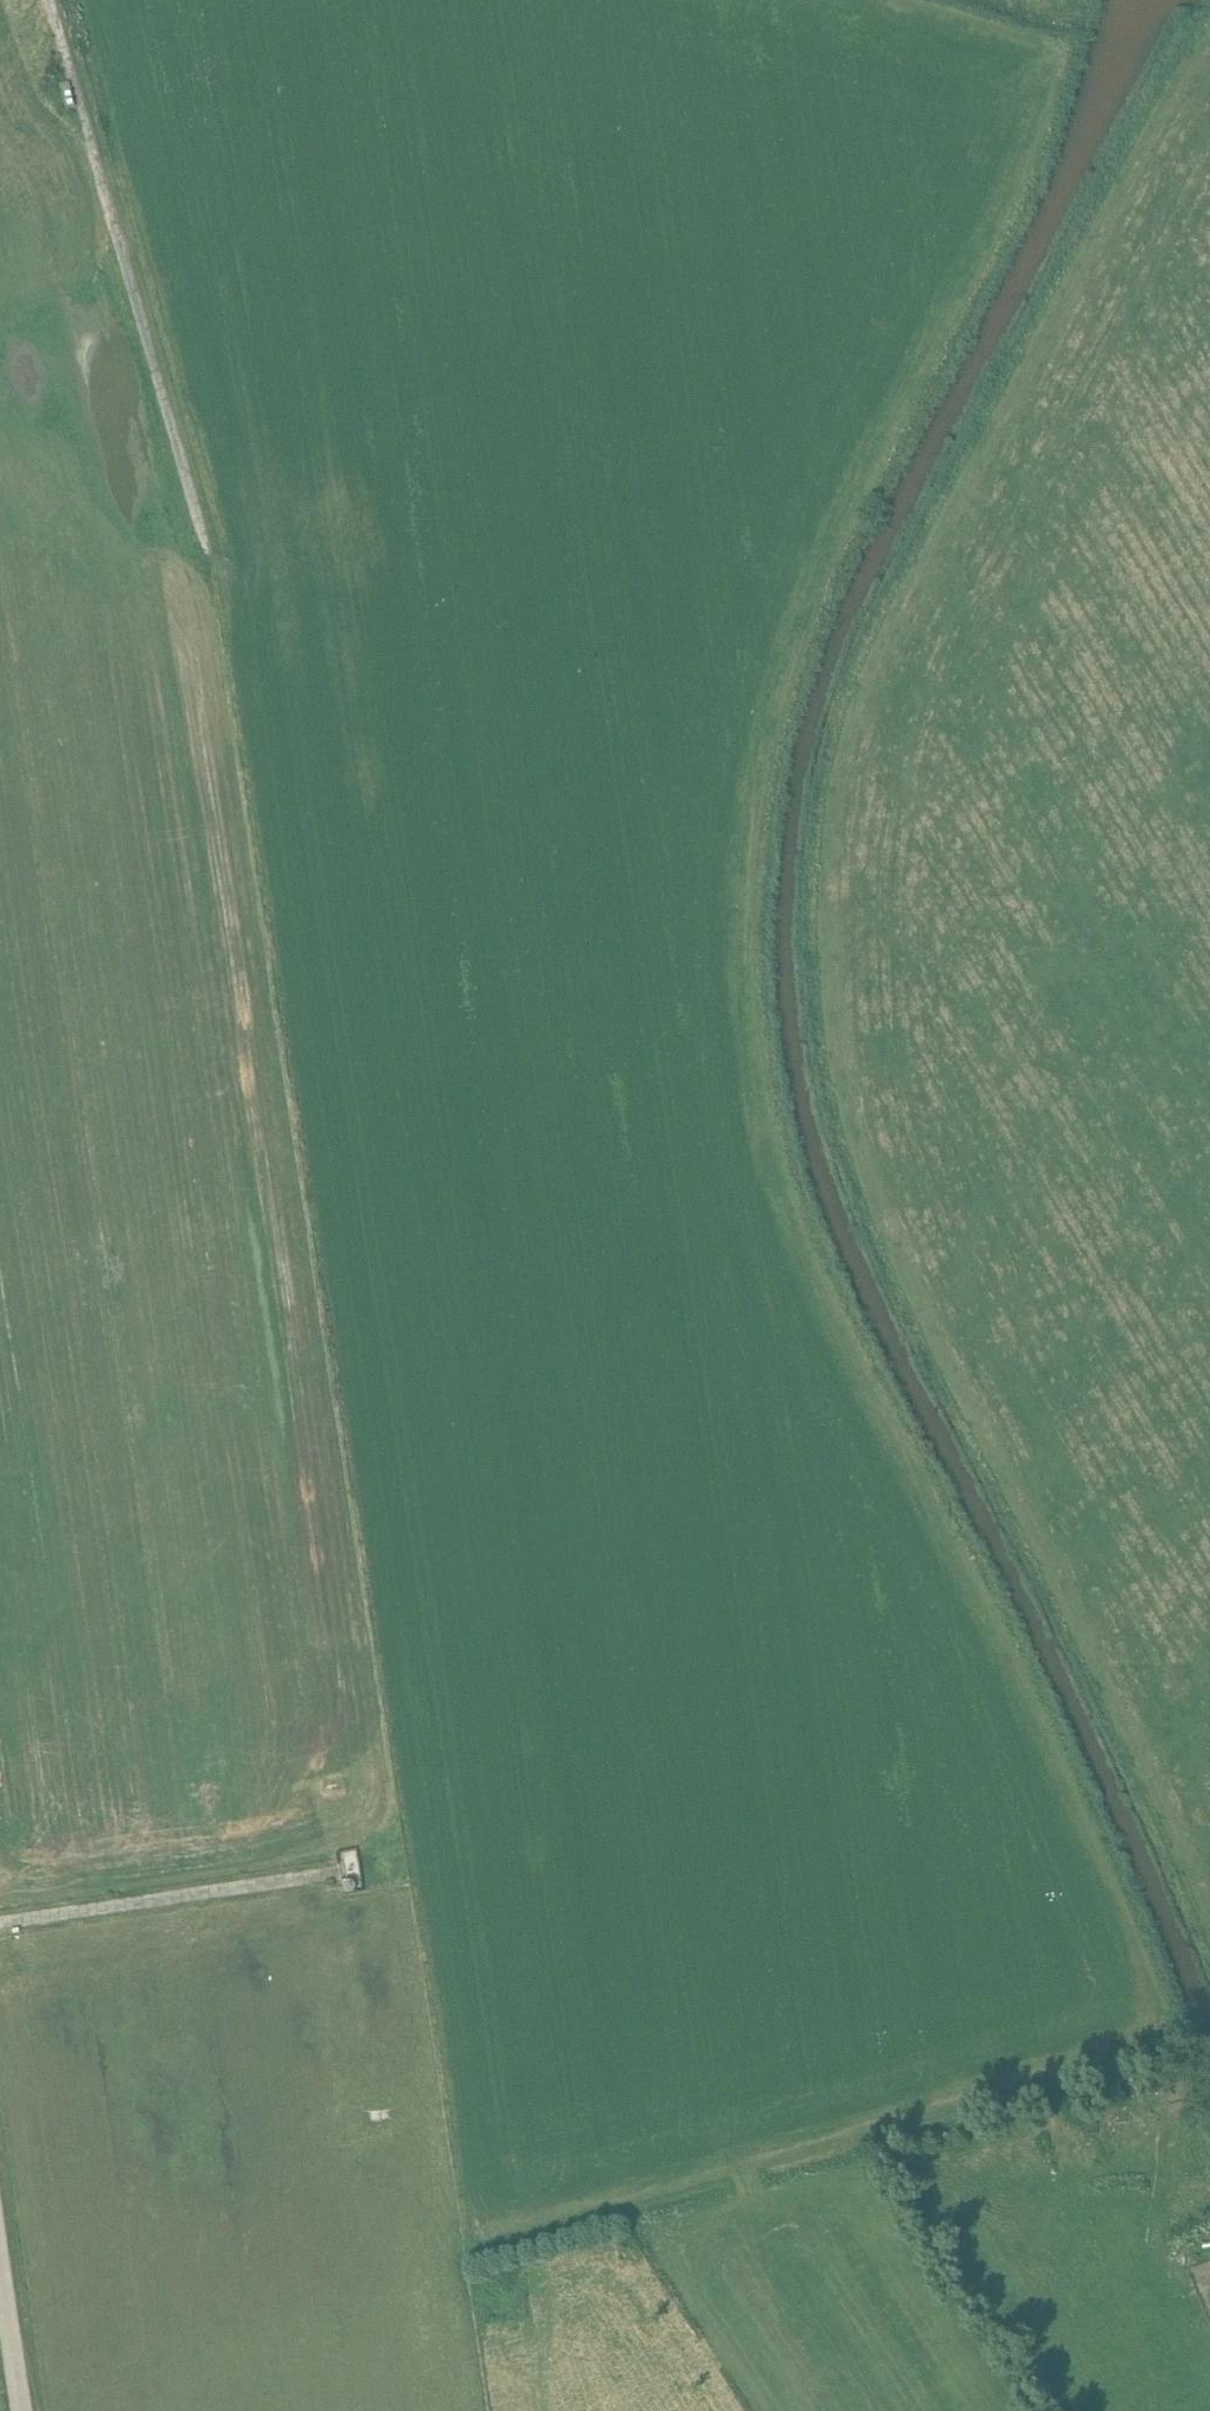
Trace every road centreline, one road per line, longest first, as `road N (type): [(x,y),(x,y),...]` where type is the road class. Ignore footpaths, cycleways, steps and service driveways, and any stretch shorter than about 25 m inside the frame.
road 1 (track): [(45,0),(215,575)]

